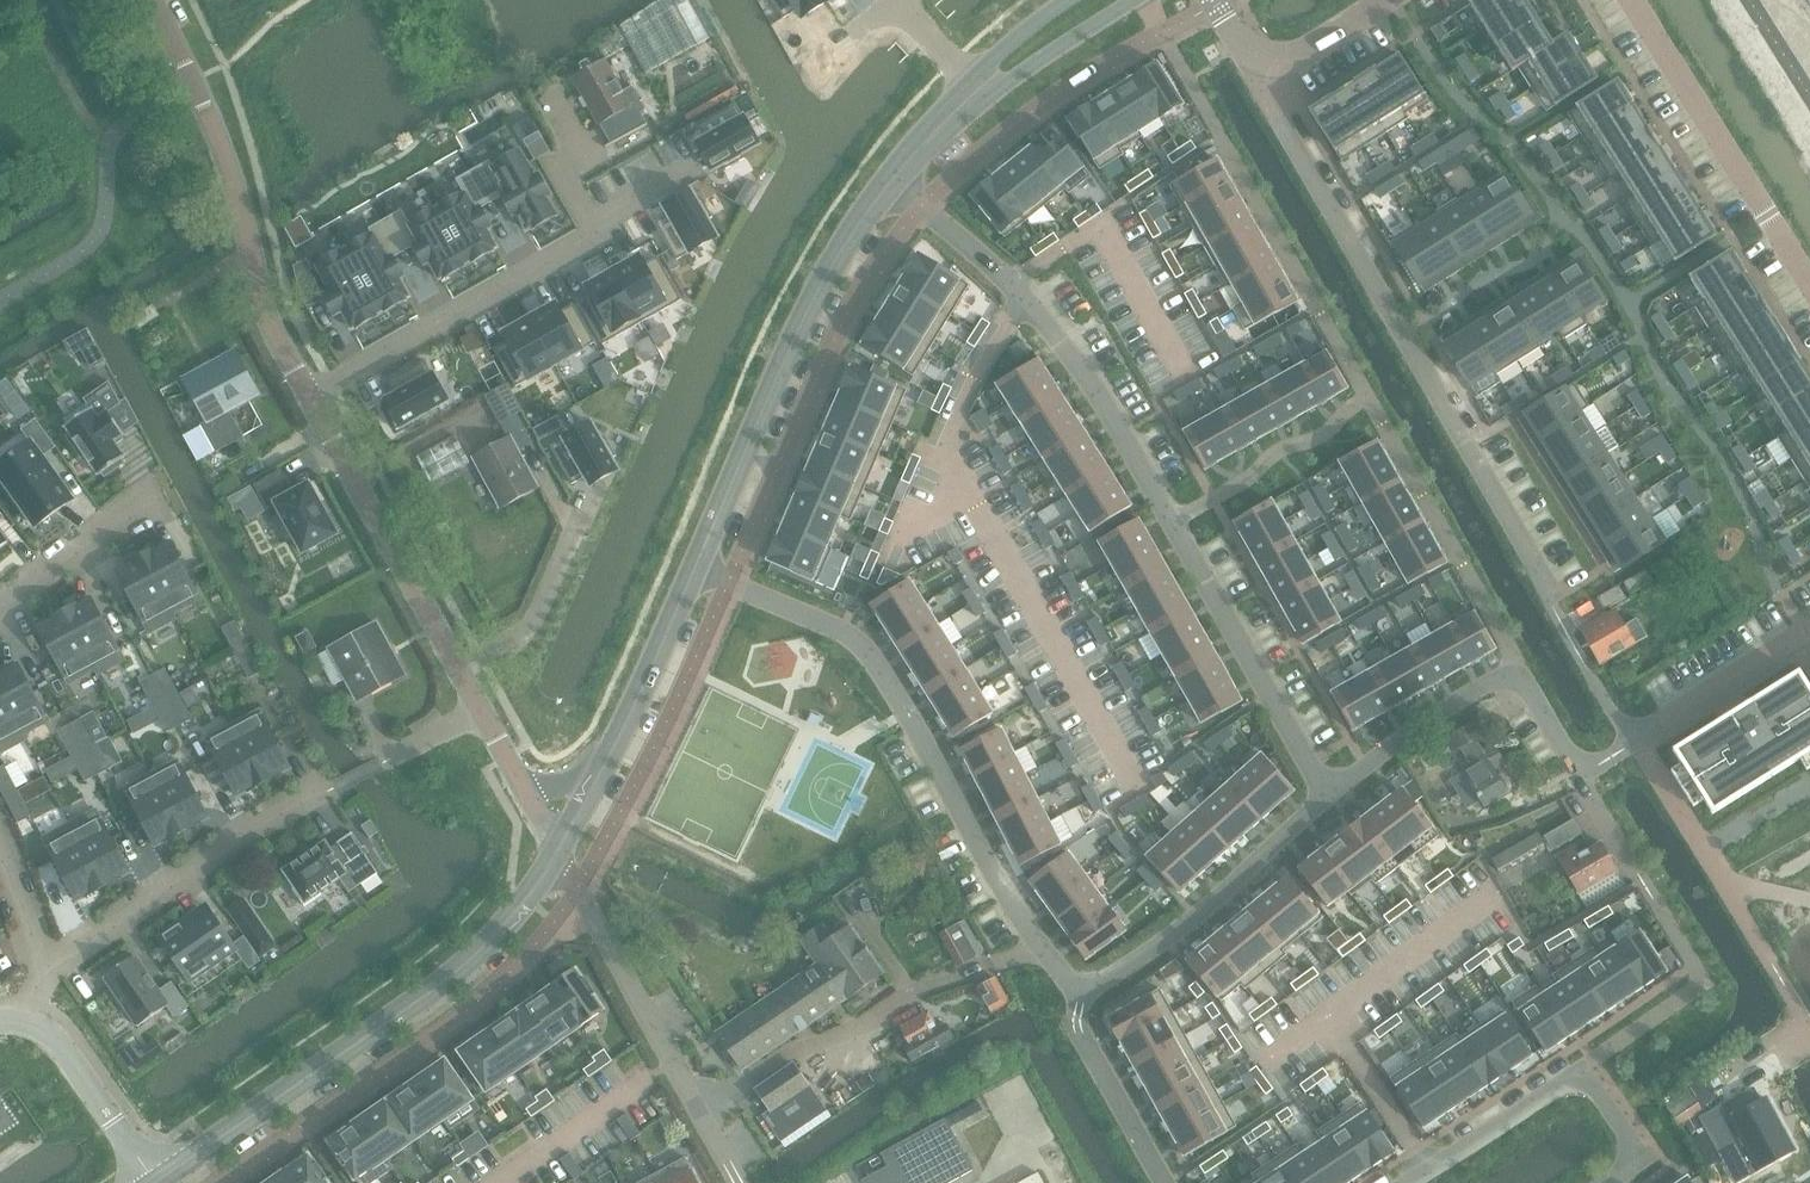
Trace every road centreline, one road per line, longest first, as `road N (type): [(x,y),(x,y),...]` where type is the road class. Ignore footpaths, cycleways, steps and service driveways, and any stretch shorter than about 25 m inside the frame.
road 1 (residential): [(1329,797),(1108,406),(1013,289),(894,176)]
road 2 (residential): [(1512,681),(1507,646),(1161,33)]
road 3 (residential): [(1271,58),(1269,100),(1551,601)]
road 4 (residential): [(1082,995),(1001,884),(861,646),(694,573)]
road 5 (tertiary): [(154,1180),(449,979),(520,912),(558,849)]
road 6 (residential): [(44,975),(266,823),(483,714)]
road 7 (tertiary): [(694,573),(793,340),(830,269),(894,176)]
road 8 (residential): [(483,714),(310,395)]
road 9 (residential): [(727,1154),(558,849)]
road 10 (residential): [(1630,0),(1809,289)]
road 11 (residential): [(310,395),(272,322),(233,178),(195,82)]
road 12 (residential): [(310,395),(597,240)]
road 13 (residential): [(1082,995),(1194,917),(1329,797)]
road 14 (residential): [(1329,797),(1470,691),(1512,681)]
road 15 (tertiary): [(602,770),(694,573)]
road 16 (residential): [(1809,628),(1634,739)]
road 17 (residential): [(154,1180),(65,1046),(27,1021)]
road 18 (residential): [(0,614),(167,501)]
road 19 (residential): [(1578,1076),(1408,1182)]
road 20 (residential): [(1735,901),(1634,739)]
road 21 (tertiary): [(975,94),(1018,76),(1129,0)]
road 22 (residential): [(1164,1182),(1078,1028)]
road 23 (residential): [(1700,973),(1596,1045),(1578,1076)]
road 24 (residential): [(1271,58),(1298,59),(1390,0)]
road 25 (residential): [(44,975),(0,847)]
road 26 (tertiary): [(1068,0),(998,54),(975,94)]
road 27 (residential): [(1607,1182),(1630,1156),(1625,1134),(1578,1076)]
road 28 (residential): [(1640,874),(1587,788),(1586,765)]

